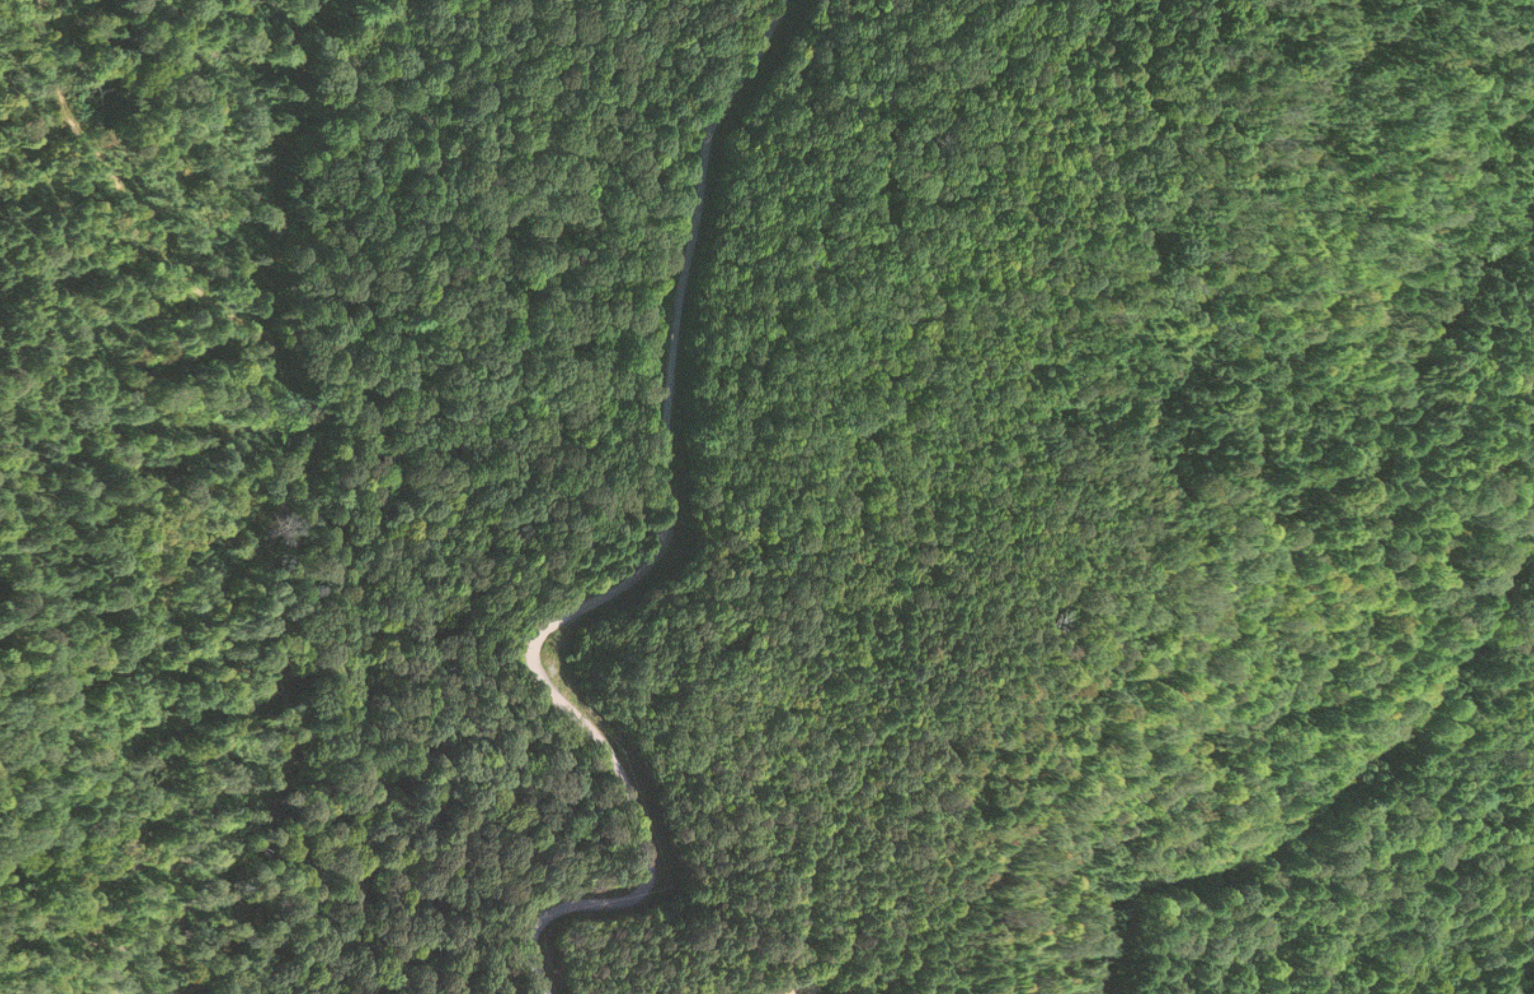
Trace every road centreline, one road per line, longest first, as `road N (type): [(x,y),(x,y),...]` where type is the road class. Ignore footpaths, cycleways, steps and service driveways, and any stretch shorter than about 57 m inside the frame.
road 1 (residential): [(791,0),(785,33),(713,121),(663,472),(670,555),(532,634),(532,678),(617,757),(656,852),(662,901),(547,909),(527,940),(550,993)]

